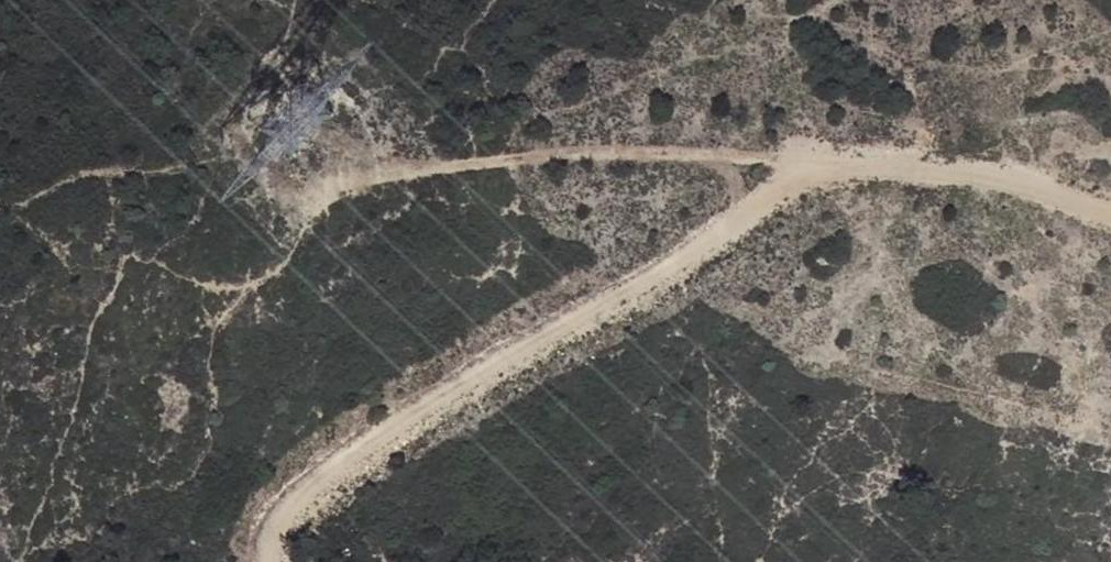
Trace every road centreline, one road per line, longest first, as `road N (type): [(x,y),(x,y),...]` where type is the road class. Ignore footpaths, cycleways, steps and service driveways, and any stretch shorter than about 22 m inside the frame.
road 1 (track): [(368,176),(648,148),(1005,173),(1110,216)]
road 2 (track): [(823,159),(736,250),(408,421),(300,514),(276,561)]

